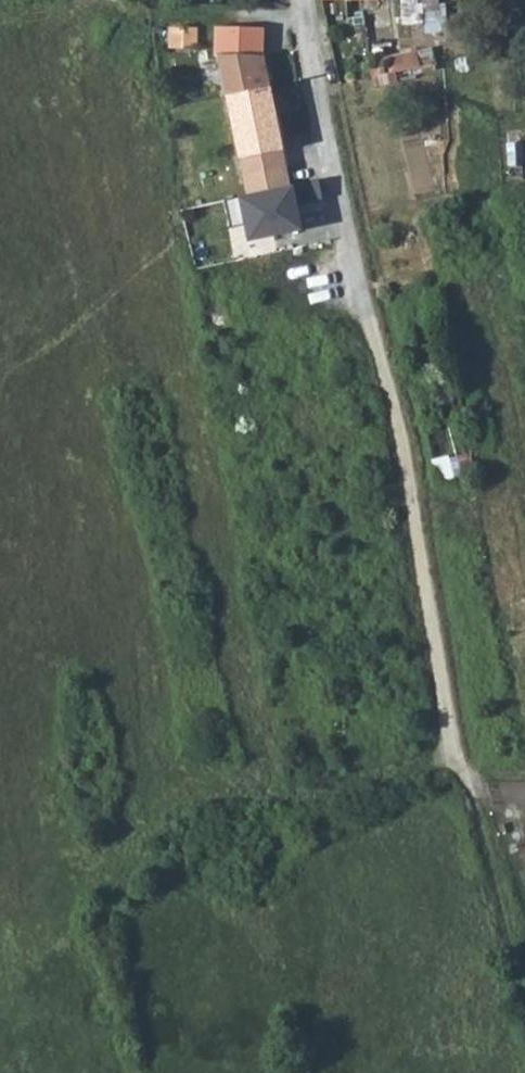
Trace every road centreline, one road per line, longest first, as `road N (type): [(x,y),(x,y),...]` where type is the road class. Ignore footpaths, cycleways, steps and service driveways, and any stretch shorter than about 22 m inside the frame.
road 1 (track): [(343,216),(384,363),(437,678),(468,777)]
road 2 (residential): [(302,0),(343,216)]
road 3 (track): [(524,989),(468,777)]

